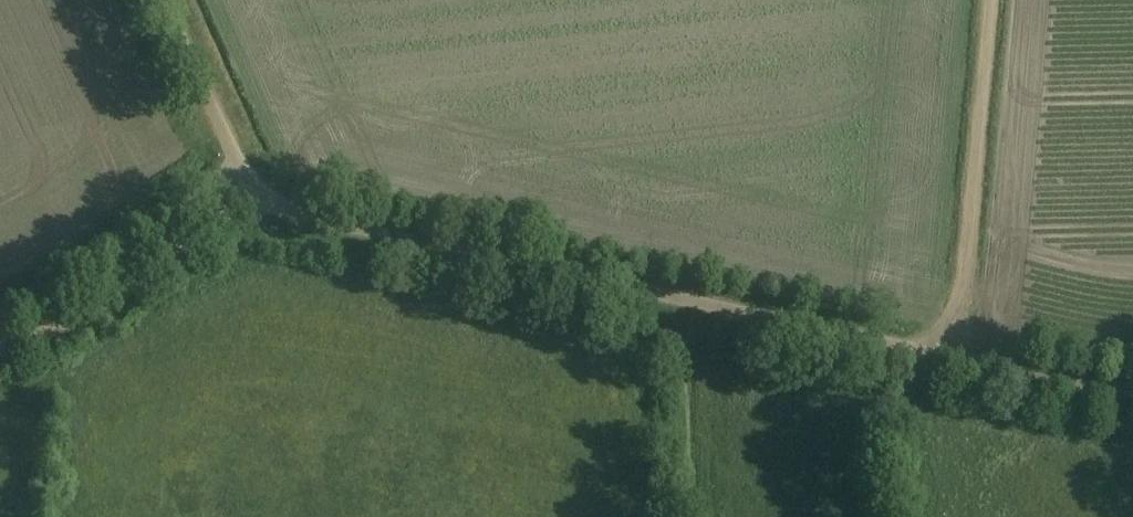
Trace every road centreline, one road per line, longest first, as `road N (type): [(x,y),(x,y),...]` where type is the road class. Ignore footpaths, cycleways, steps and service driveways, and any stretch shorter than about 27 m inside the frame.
road 1 (unclassified): [(239,163),(282,203),(325,217),(1132,391)]
road 2 (track): [(995,0),(952,356)]
road 3 (track): [(0,347),(71,325),(267,192)]
road 4 (unclassified): [(239,163),(166,0)]

